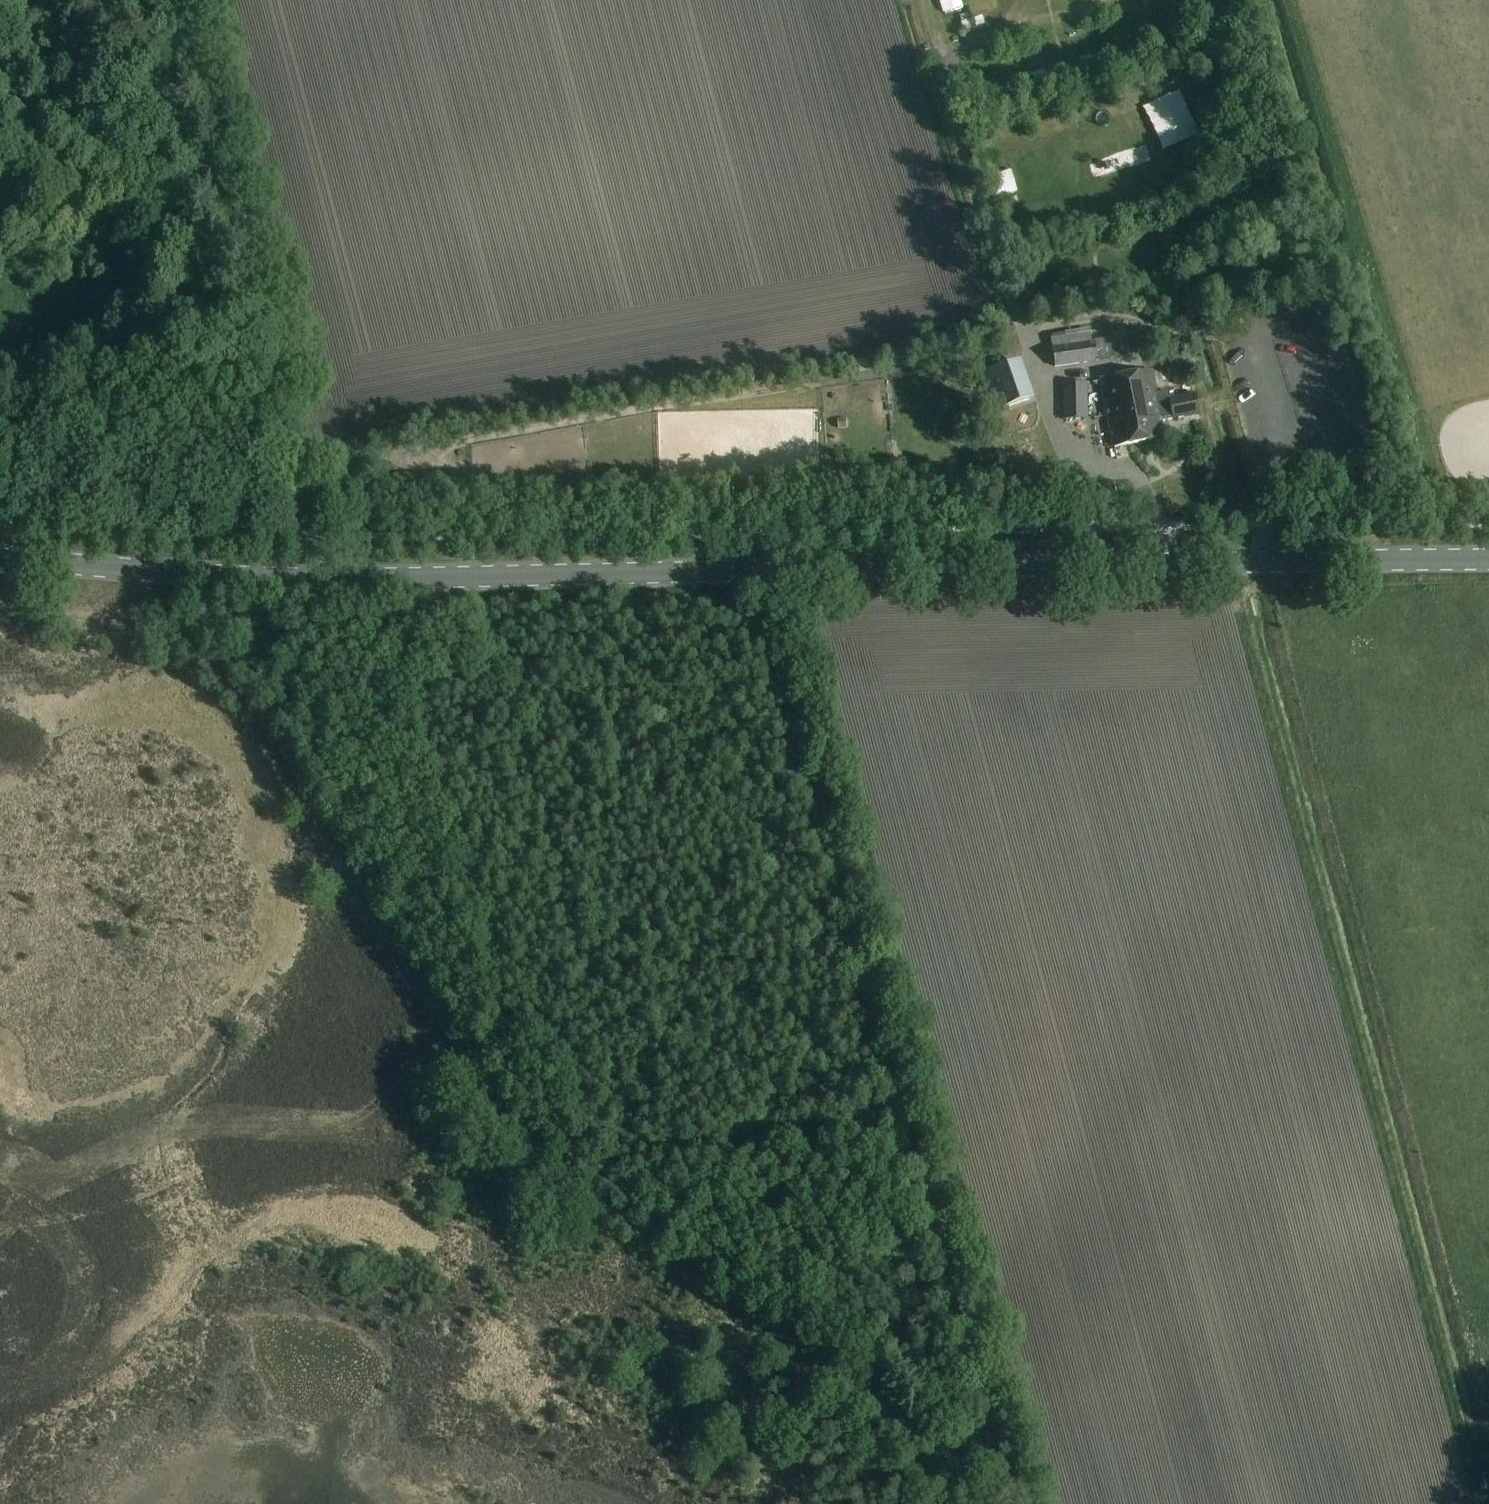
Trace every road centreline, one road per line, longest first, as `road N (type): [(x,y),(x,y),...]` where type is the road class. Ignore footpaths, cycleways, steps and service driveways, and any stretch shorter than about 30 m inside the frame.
road 1 (primary): [(0,560),(334,579),(1488,559)]
road 2 (track): [(334,579),(188,0)]

